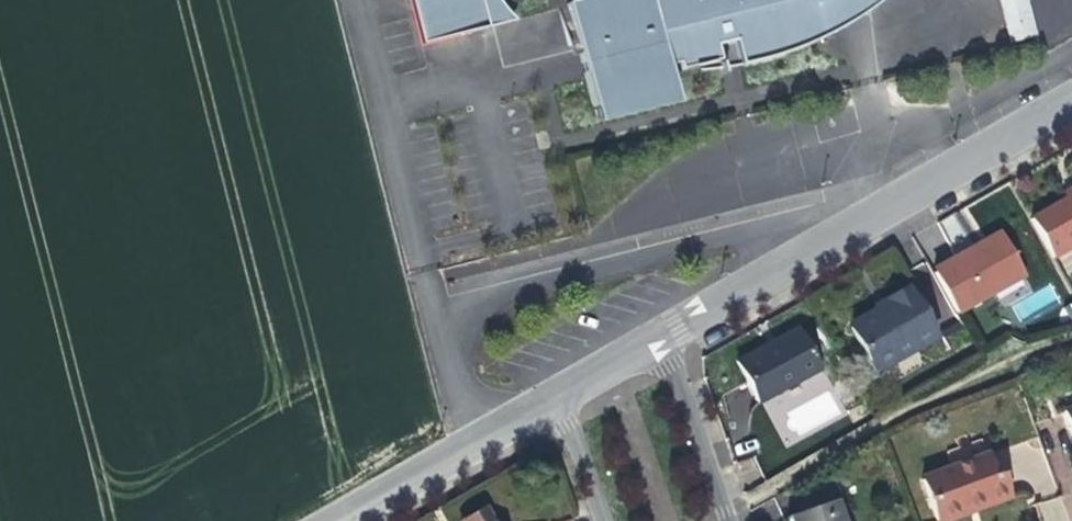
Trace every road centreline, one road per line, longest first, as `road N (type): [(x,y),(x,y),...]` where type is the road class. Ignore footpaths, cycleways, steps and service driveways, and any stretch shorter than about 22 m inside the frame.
road 1 (residential): [(656,340),(1071,100)]
road 2 (residential): [(333,520),(556,398)]
road 3 (residential): [(726,520),(656,340)]
road 4 (residential): [(556,398),(601,520)]

